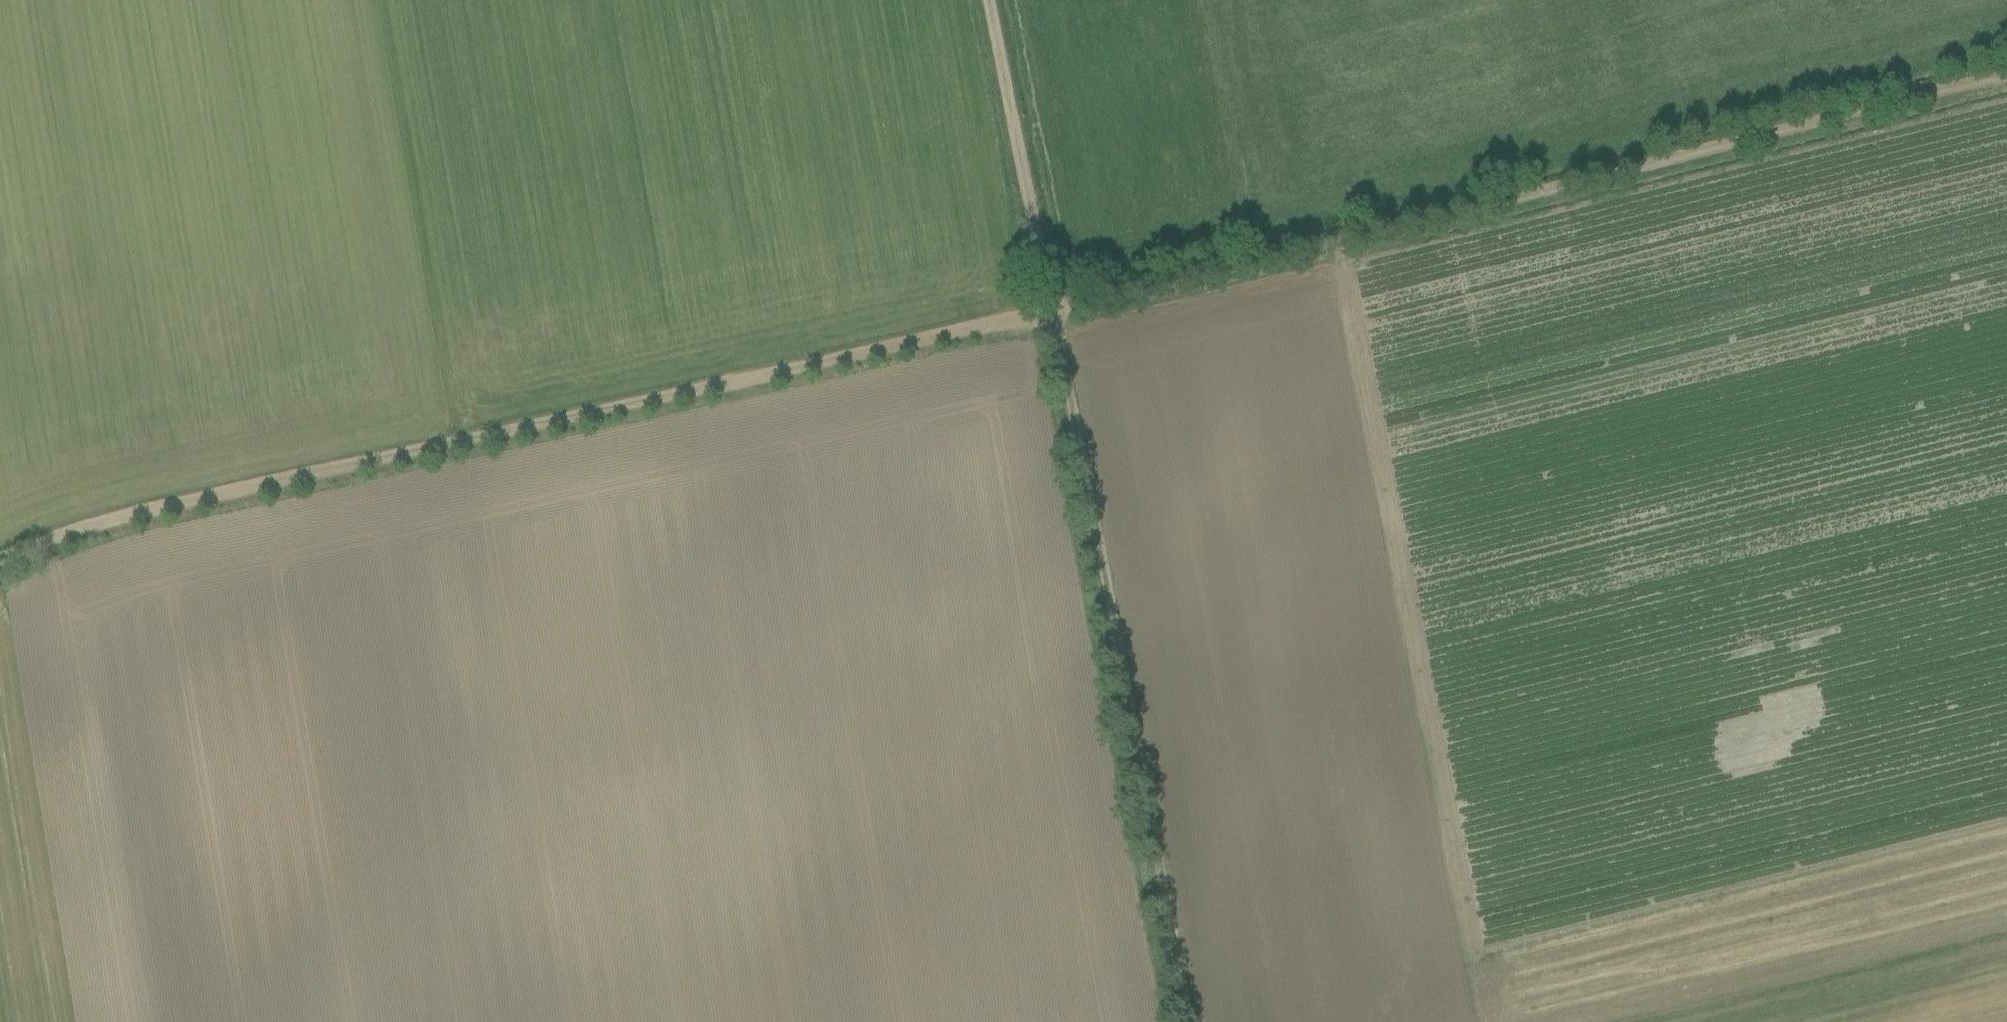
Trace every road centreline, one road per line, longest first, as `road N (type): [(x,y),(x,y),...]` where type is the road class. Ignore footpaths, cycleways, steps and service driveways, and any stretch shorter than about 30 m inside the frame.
road 1 (track): [(0,568),(74,529),(1050,312),(2006,72)]
road 2 (track): [(991,0),(1180,1021)]

